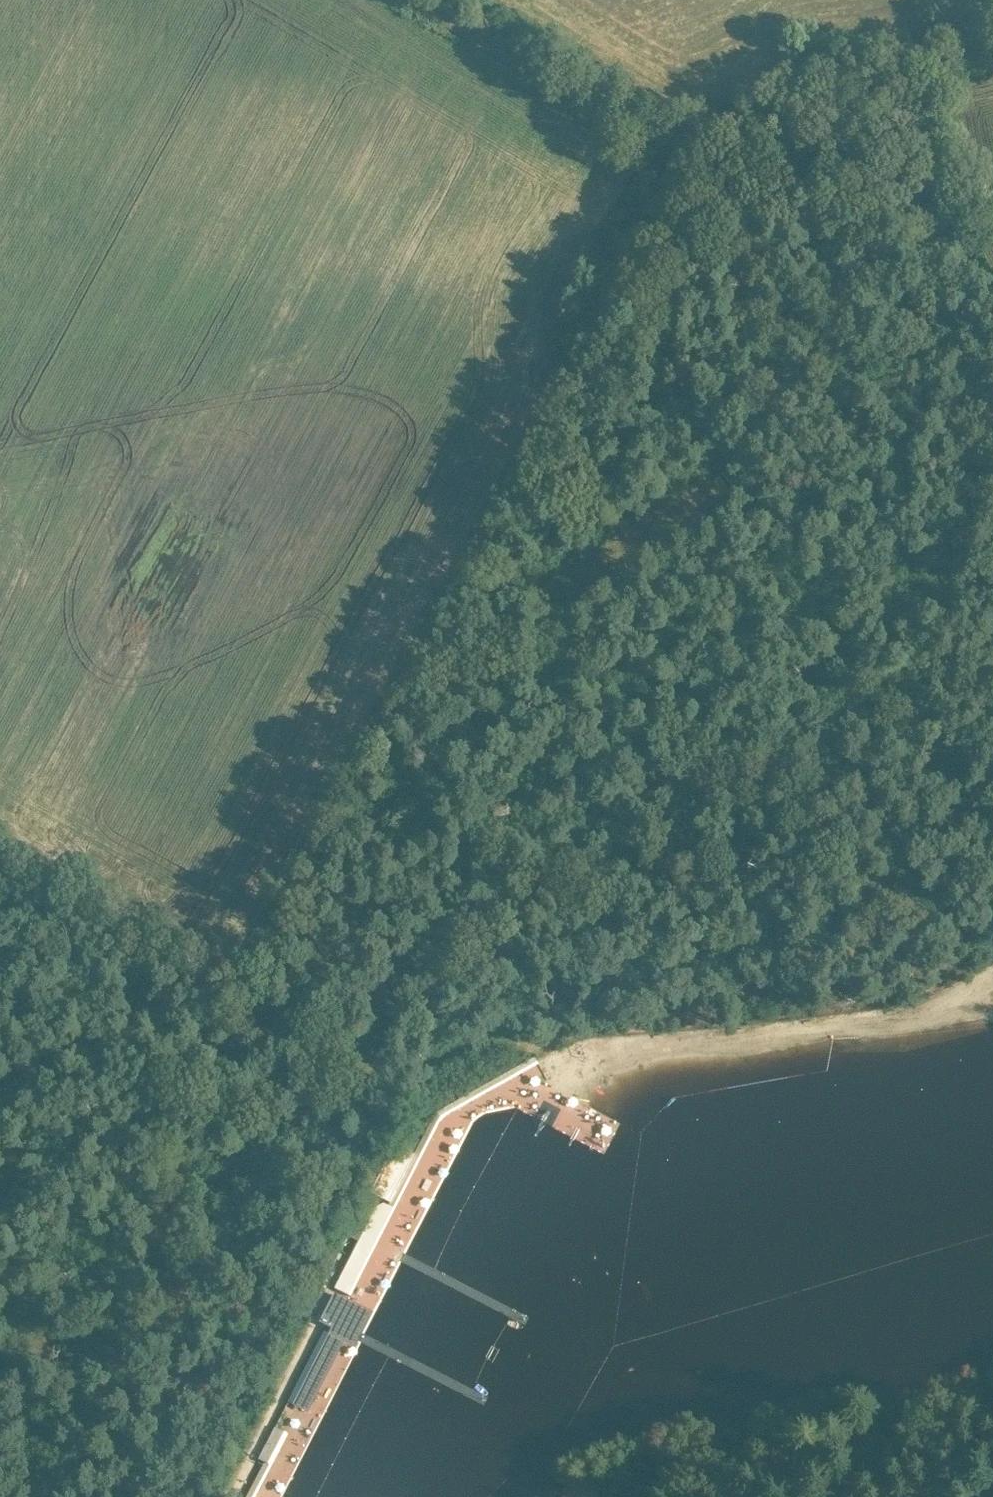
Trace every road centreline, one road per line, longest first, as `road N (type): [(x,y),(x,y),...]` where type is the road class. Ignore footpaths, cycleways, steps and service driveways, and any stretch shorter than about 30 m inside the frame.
road 1 (track): [(992,67),(754,146)]

